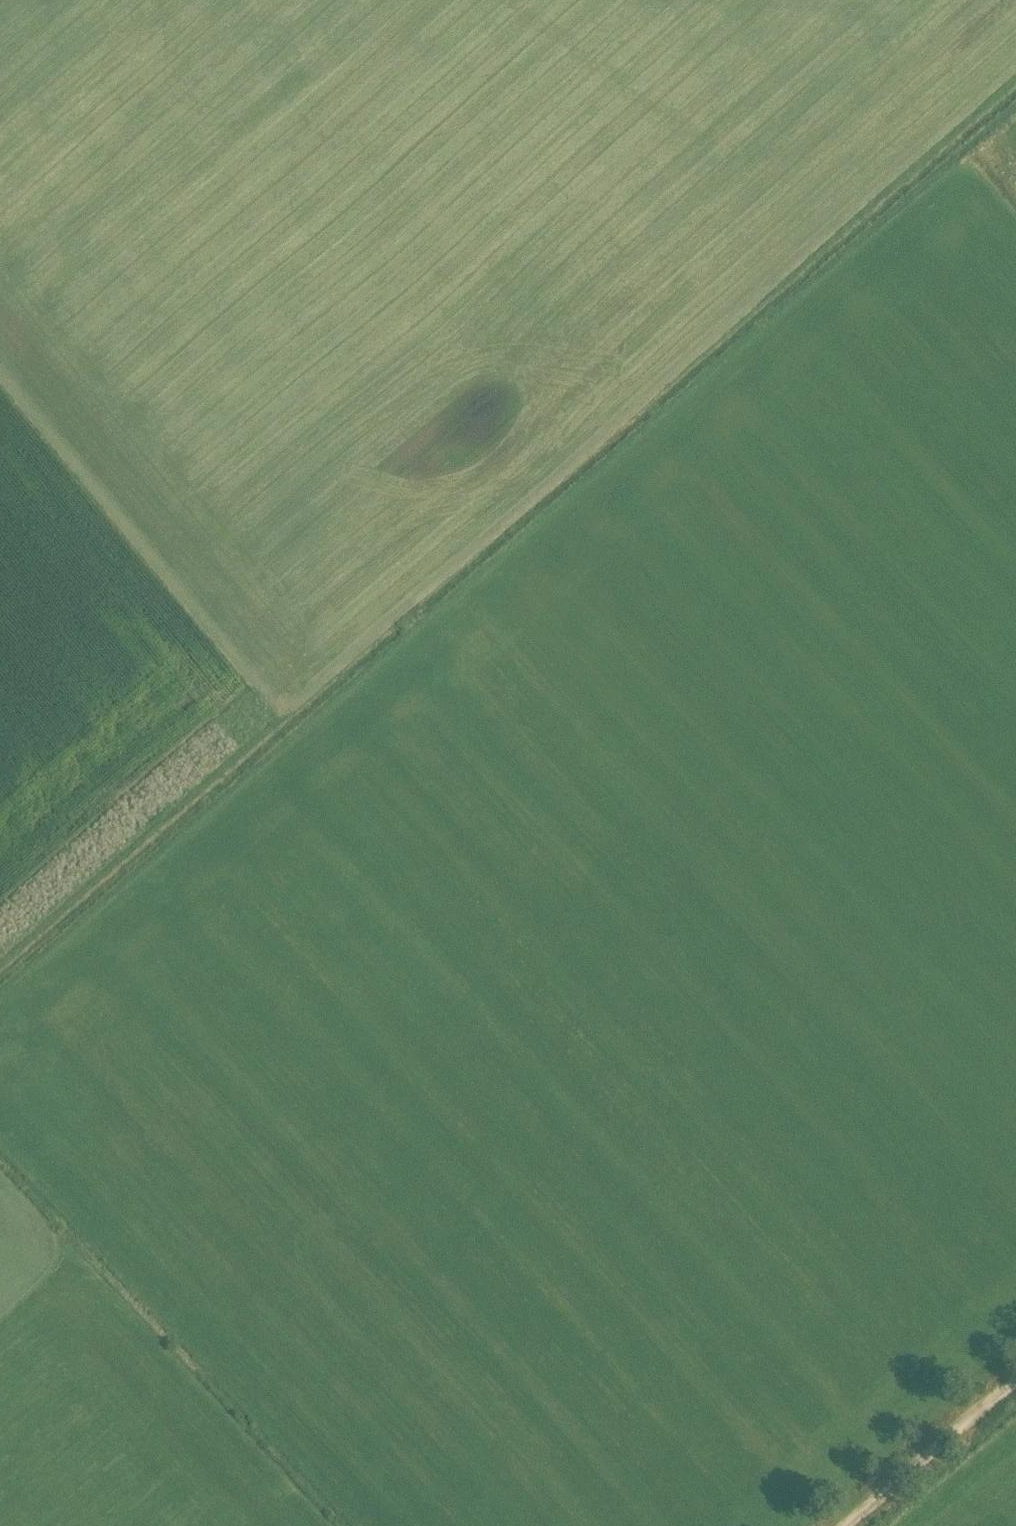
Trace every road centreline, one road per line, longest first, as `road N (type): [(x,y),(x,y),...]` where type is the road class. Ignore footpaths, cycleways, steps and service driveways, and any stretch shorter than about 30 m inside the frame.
road 1 (track): [(852,1525),(1015,1386)]

